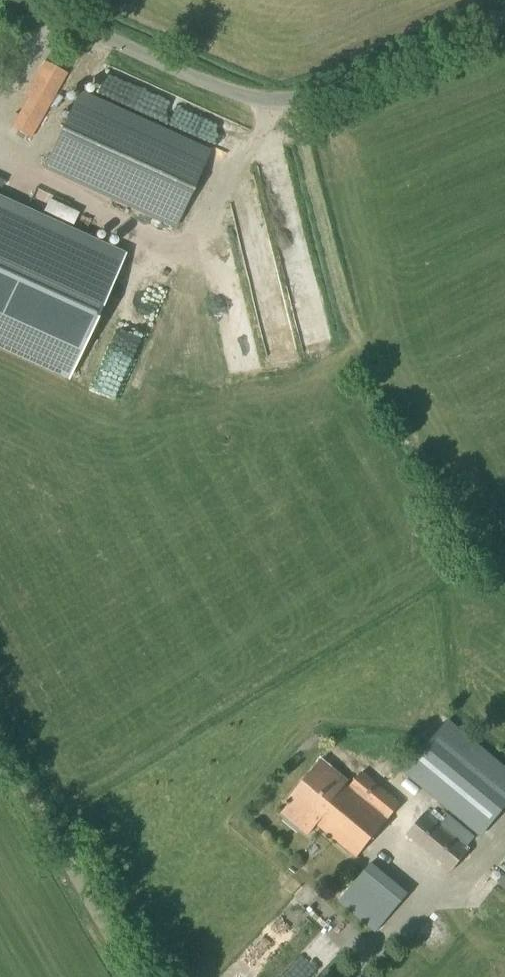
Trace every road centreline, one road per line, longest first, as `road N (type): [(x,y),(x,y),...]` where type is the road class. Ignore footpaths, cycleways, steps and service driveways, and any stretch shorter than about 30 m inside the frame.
road 1 (unclassified): [(17,0),(268,103),(319,95),(504,17)]
road 2 (unclassified): [(147,976),(0,734)]

